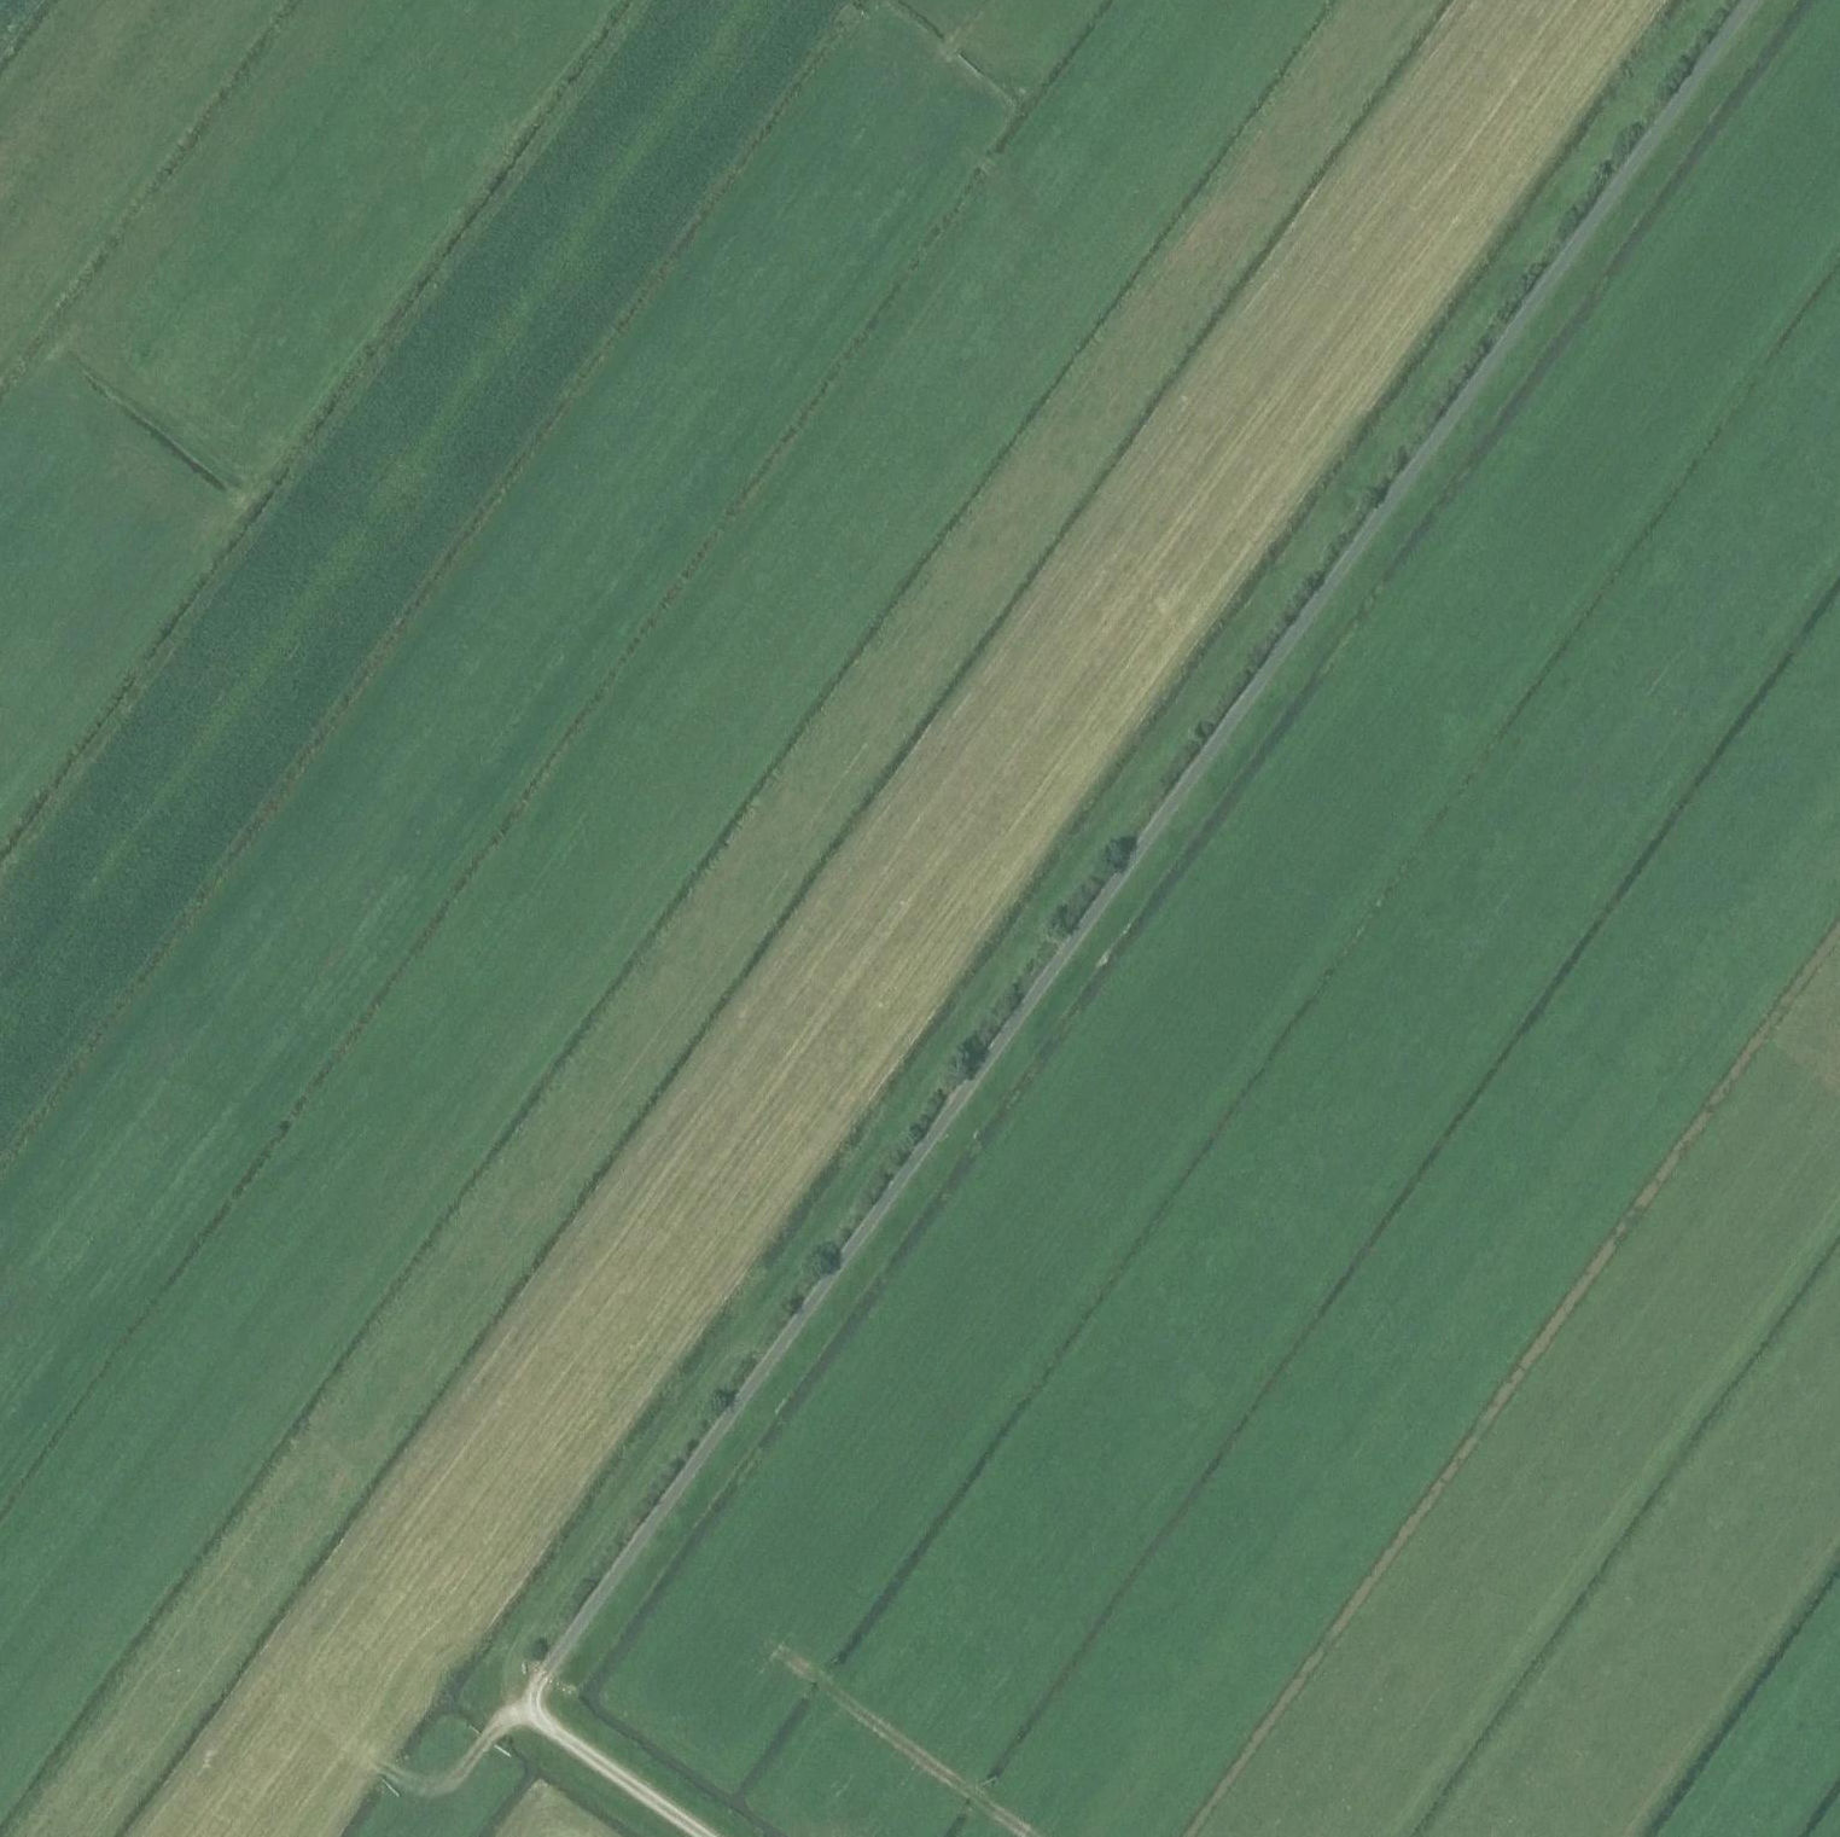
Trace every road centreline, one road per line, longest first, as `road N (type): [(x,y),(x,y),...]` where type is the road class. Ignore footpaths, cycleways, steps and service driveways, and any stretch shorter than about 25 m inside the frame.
road 1 (track): [(1029,1836),(790,1662)]

